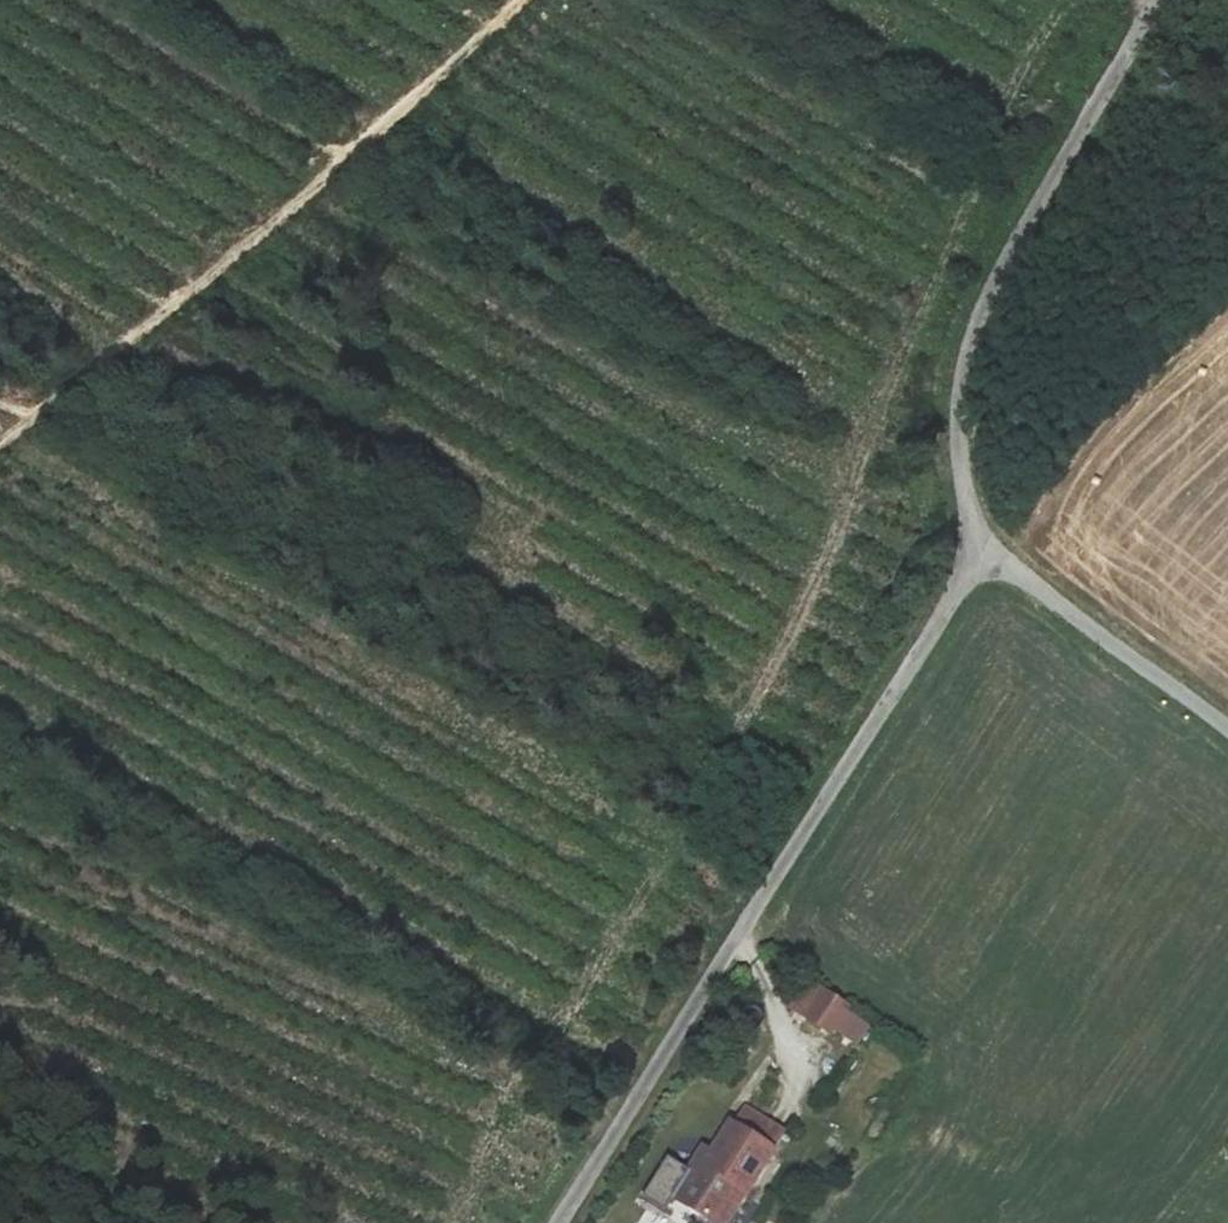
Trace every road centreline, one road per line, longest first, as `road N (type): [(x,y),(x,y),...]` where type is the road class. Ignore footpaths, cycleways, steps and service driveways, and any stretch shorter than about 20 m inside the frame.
road 1 (unclassified): [(1161,0),(1012,250),(968,350),(960,475),(985,551),(558,1222)]
road 2 (track): [(523,0),(0,449)]

